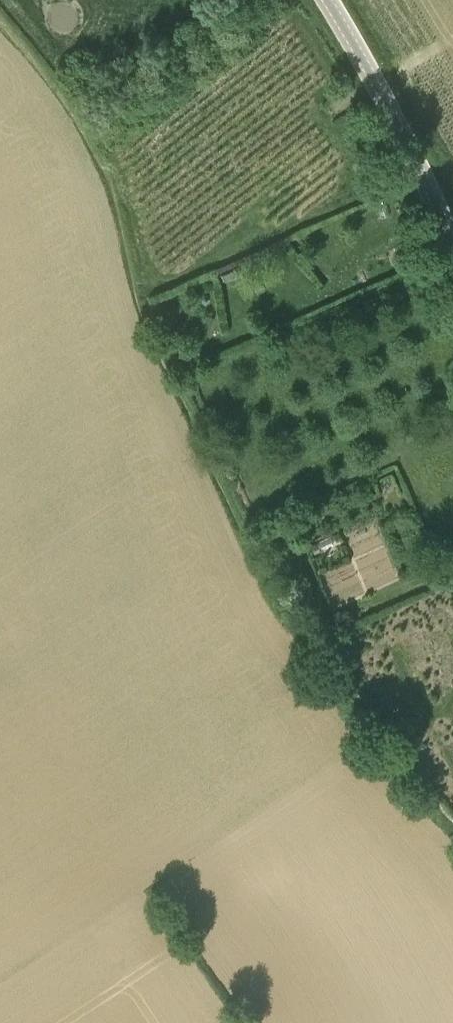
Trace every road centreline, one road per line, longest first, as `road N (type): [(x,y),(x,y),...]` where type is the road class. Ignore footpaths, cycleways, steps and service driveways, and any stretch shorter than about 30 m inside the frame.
road 1 (tertiary): [(452,243),(328,0)]

